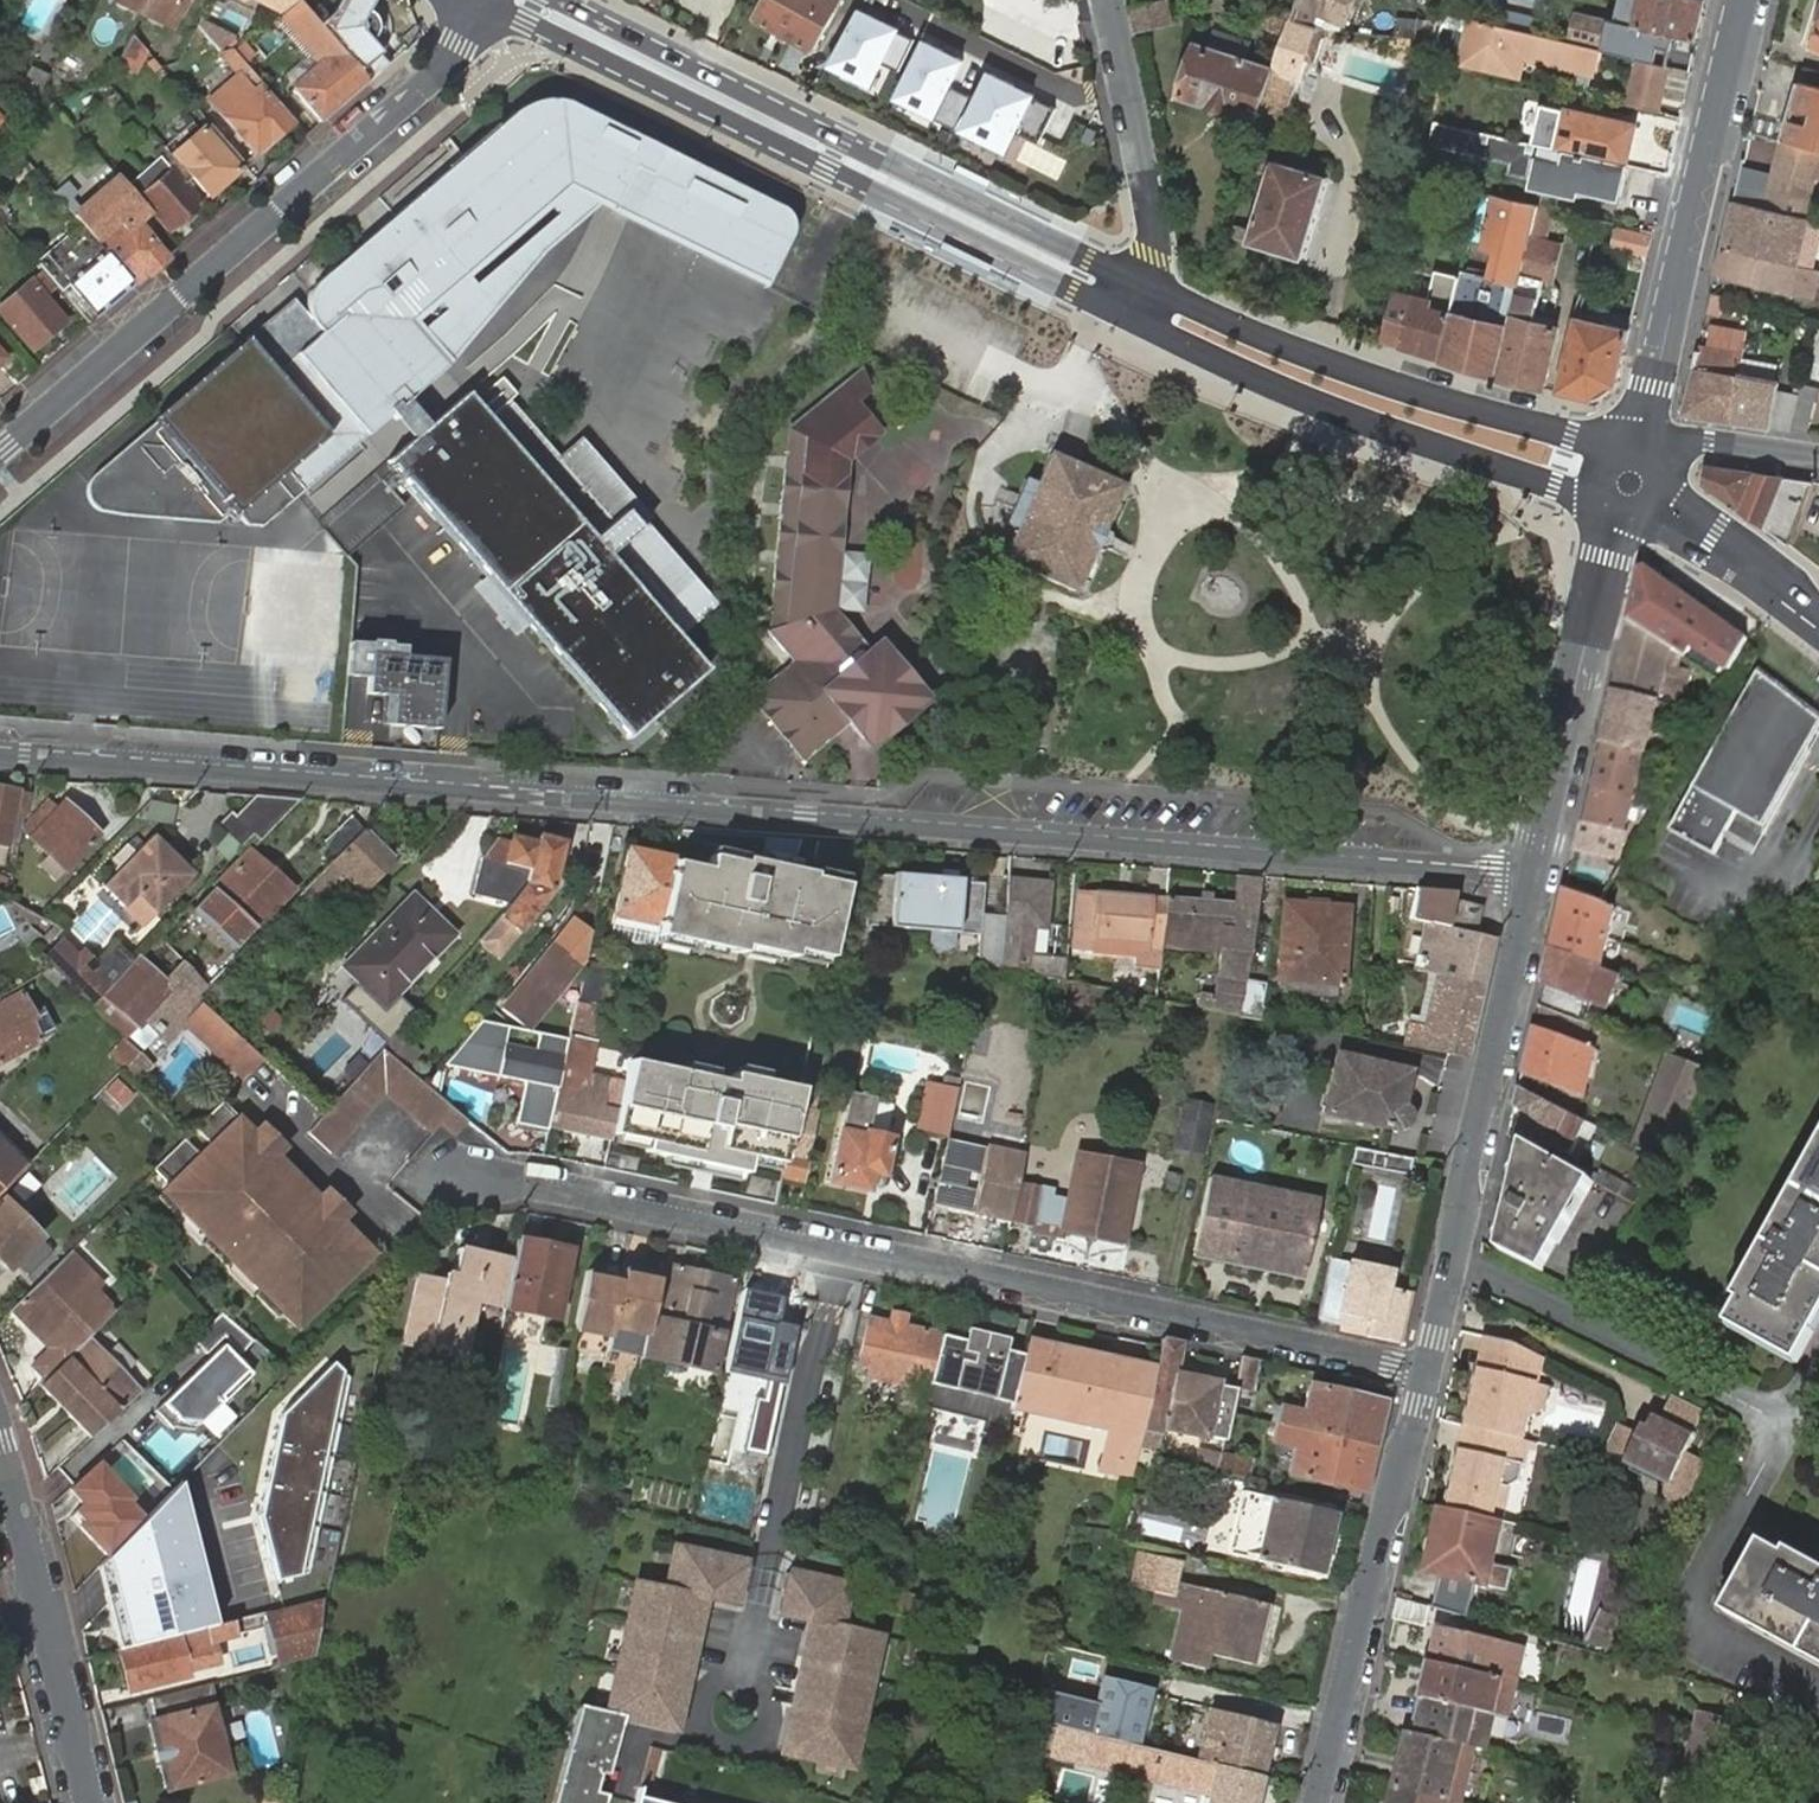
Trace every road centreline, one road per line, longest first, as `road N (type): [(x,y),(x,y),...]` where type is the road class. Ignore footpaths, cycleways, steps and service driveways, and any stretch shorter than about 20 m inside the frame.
road 1 (residential): [(0,756),(1536,873)]
road 2 (residential): [(446,1182),(481,1176),(1423,1371)]
road 3 (secondary): [(513,0),(1140,306)]
road 4 (residential): [(486,0),(463,48),(0,451)]
road 5 (tertiary): [(1536,873),(1423,1371)]
road 6 (secondary): [(1140,306),(1282,365),(1588,465)]
road 7 (tertiary): [(1640,440),(1743,0)]
road 8 (tertiary): [(1423,1371),(1323,1802)]
road 9 (residential): [(0,1436),(90,1802)]
road 10 (tertiary): [(1613,518),(1536,873)]
road 11 (residential): [(1140,306),(1152,254),(1147,198),(1108,0)]
road 12 (secondary): [(1818,620),(1662,499)]
road 13 (residential): [(1664,461),(1710,441),(1818,457)]

